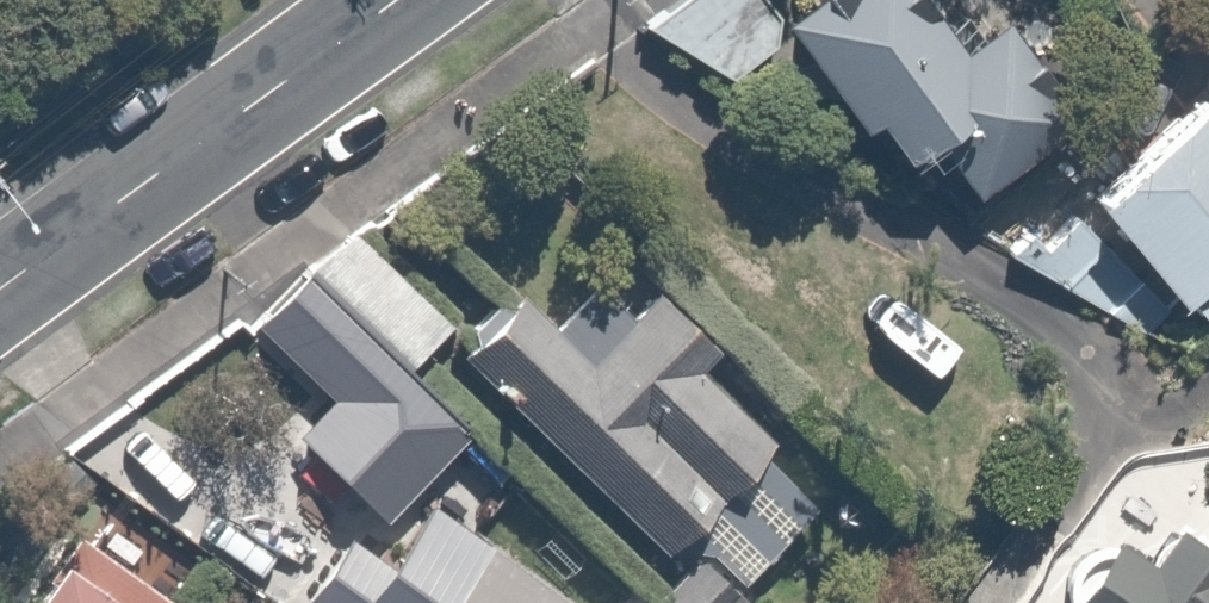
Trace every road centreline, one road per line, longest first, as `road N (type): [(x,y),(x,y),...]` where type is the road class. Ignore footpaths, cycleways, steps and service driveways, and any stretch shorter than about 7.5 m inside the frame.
road 1 (secondary): [(389,0),(0,286)]

